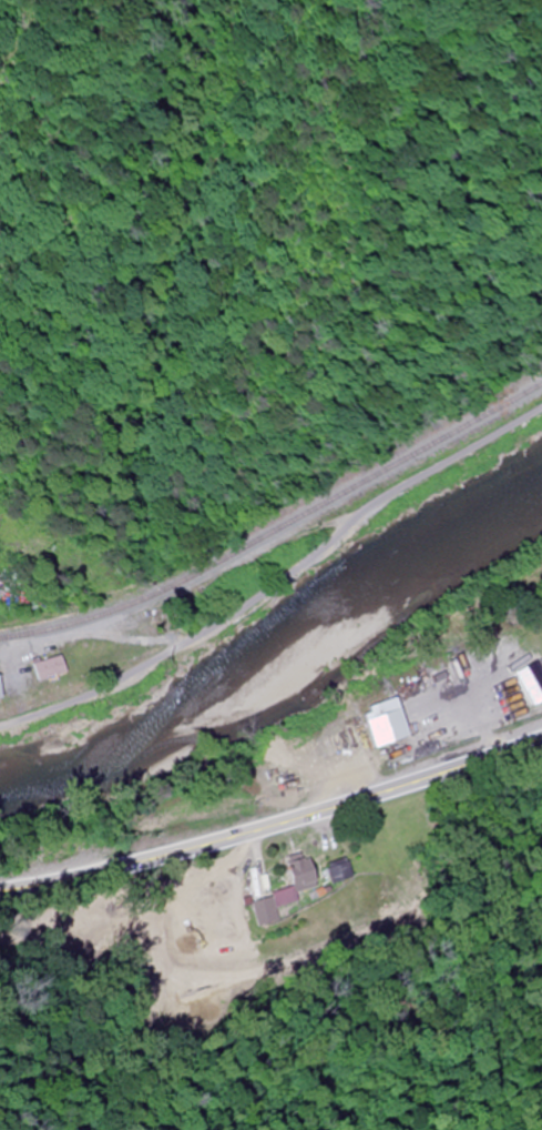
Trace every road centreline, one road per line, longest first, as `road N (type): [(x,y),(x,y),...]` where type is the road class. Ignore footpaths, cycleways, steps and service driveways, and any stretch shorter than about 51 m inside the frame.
road 1 (residential): [(541,408),(356,519),(197,635),(90,692),(0,723)]
road 2 (trunk): [(541,742),(120,867),(0,888)]

